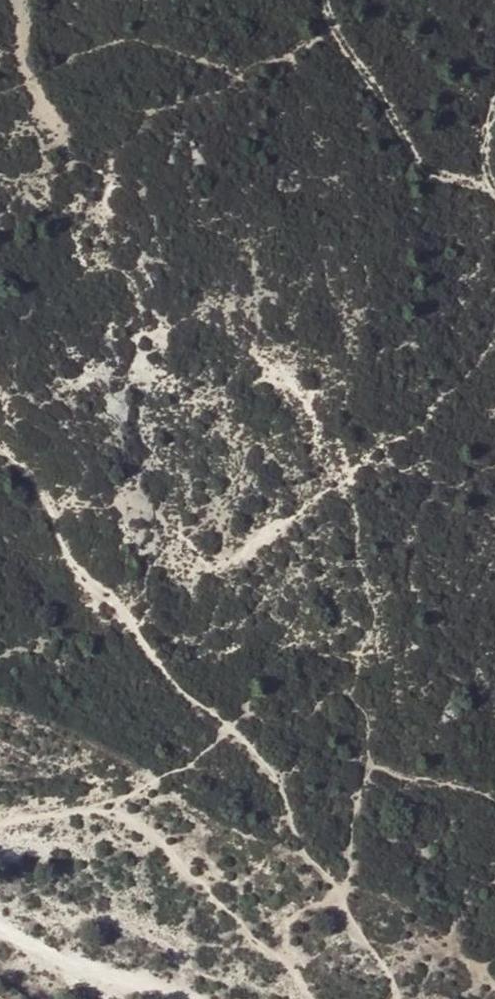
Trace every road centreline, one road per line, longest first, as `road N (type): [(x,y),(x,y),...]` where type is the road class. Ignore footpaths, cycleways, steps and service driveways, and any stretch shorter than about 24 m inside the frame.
road 1 (track): [(494,194),(427,171),(335,31),(326,0)]
road 2 (track): [(0,933),(59,965),(155,970),(192,998)]

